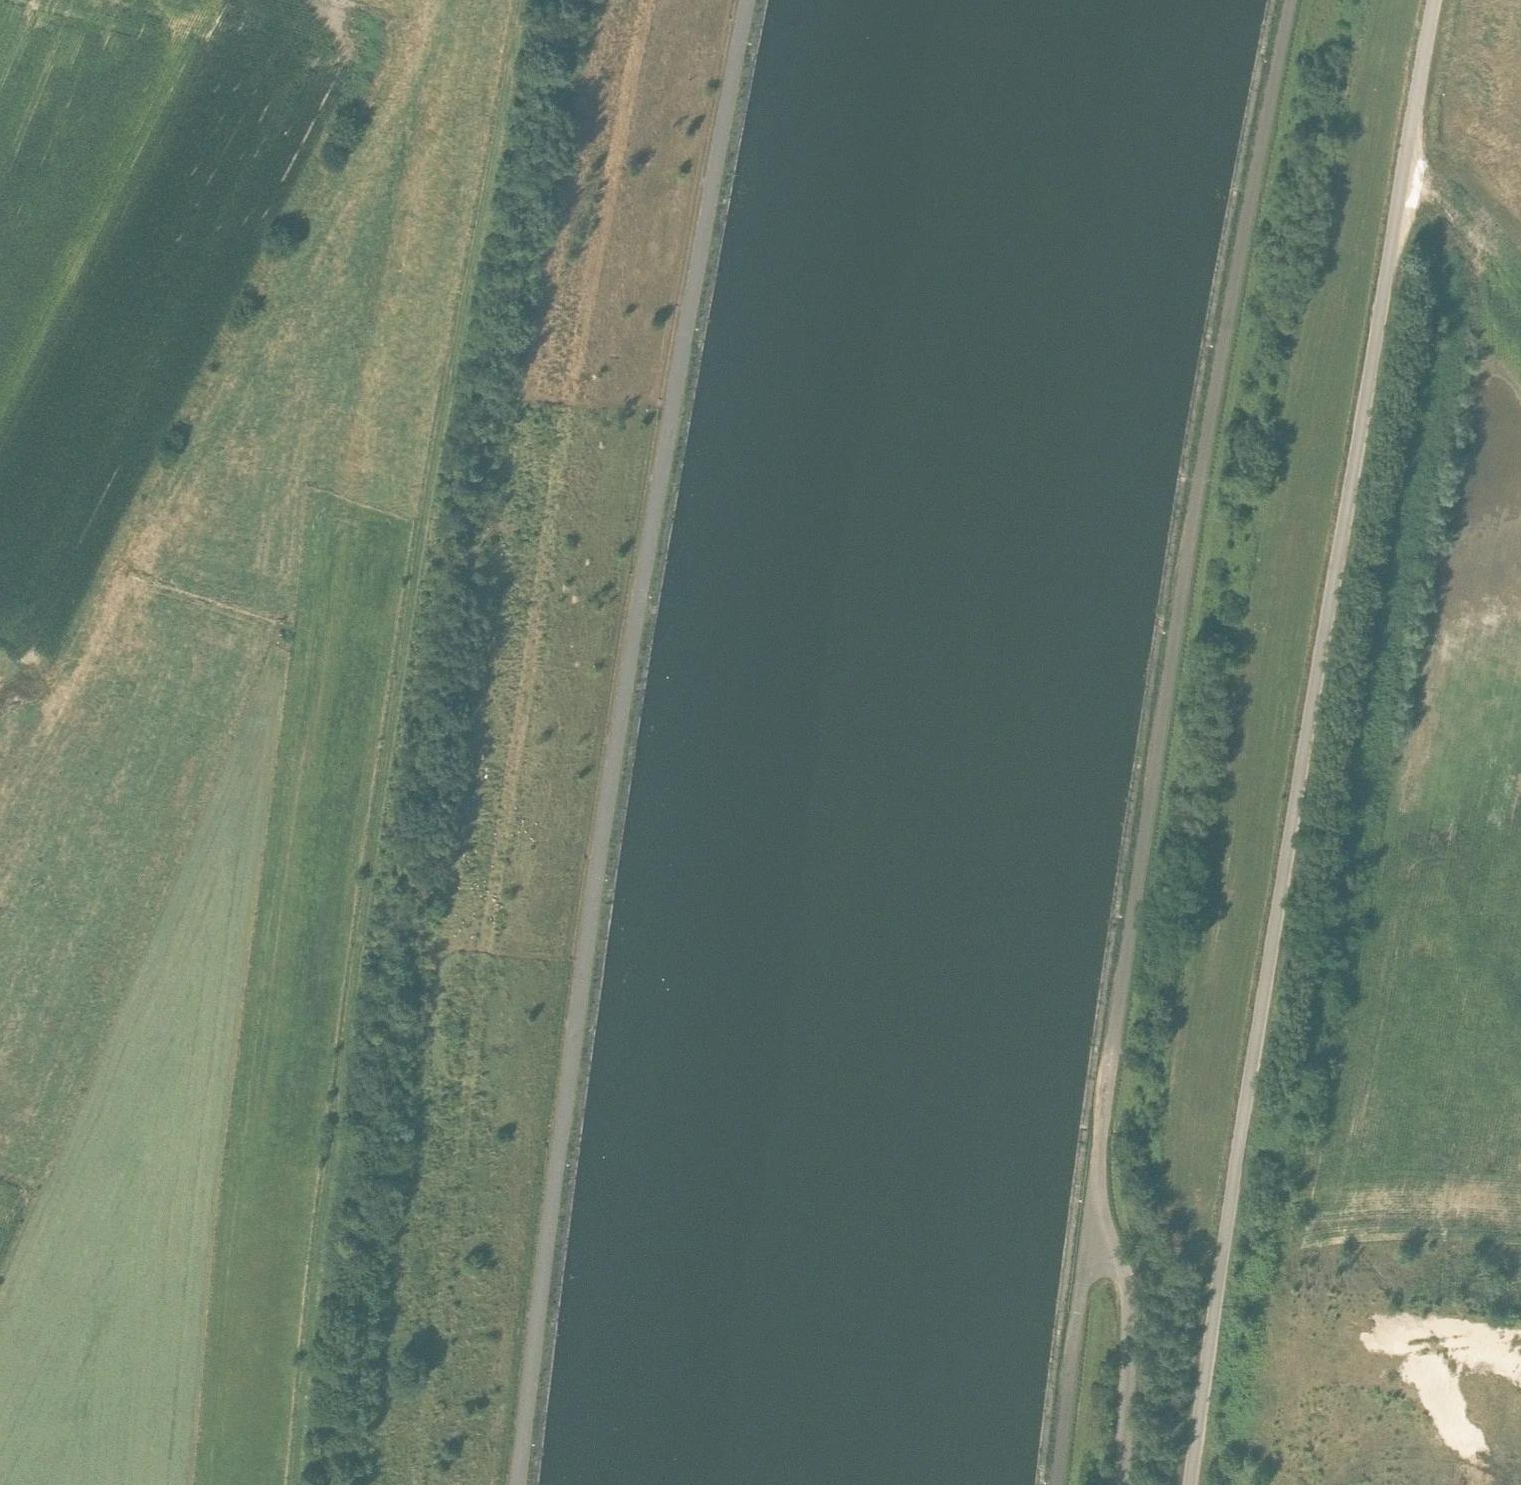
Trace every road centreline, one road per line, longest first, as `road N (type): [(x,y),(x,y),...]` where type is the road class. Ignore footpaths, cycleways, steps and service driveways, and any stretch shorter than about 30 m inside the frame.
road 1 (unclassified): [(1188,1484),(1237,1142),(1433,0)]

